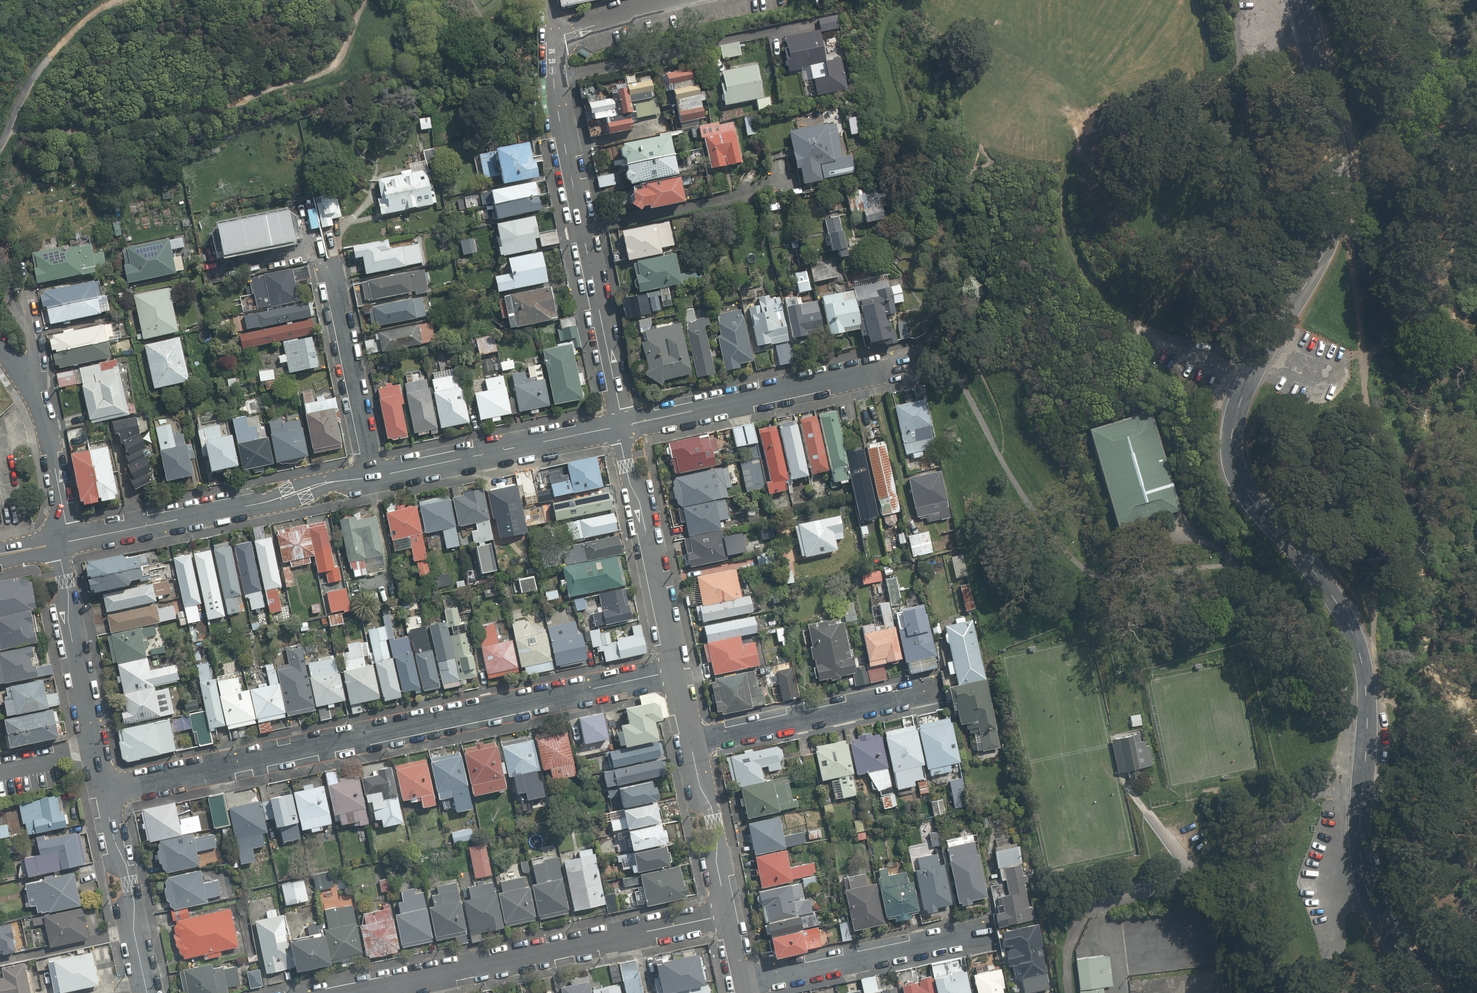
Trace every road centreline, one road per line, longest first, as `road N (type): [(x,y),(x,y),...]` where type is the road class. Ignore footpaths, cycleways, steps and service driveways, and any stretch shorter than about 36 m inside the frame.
road 1 (residential): [(1422,992),(1378,911),(1364,860),(1361,657),(1335,609),(1253,504),(1235,444),(1244,393),(1314,268),(1334,204),(1330,140),(1297,0)]
road 2 (residential): [(678,667),(105,788)]
road 3 (residential): [(622,426),(551,60),(560,27),(687,0)]
road 4 (residential): [(732,914),(339,992)]
road 5 (track): [(1119,311),(1067,238),(1063,180),(1071,152),(1108,93),(1222,64),(1235,54)]
road 6 (track): [(1190,363),(1146,267),(1147,243),(1177,221),(1187,178),(1209,141),(1200,119),(1222,64)]
road 7 (tertiary): [(61,542),(372,476)]
road 8 (unclassified): [(622,426),(910,362)]
road 9 (tertiary): [(372,476),(622,426)]
road 10 (residential): [(61,542),(50,450),(30,388),(37,368),(13,298)]
road 11 (residential): [(105,788),(61,542)]
road 12 (track): [(955,390),(970,371),(988,244),(981,198),(963,177),(961,155)]
road 13 (tertiary): [(678,667),(622,426)]
road 14 (residential): [(694,742),(933,691)]
road 15 (residential): [(747,983),(974,935)]
road 16 (residential): [(332,269),(372,476)]
road 17 (residential): [(148,992),(105,788)]
road 18 (track): [(1366,681),(1347,689),(1286,590),(1247,560)]
road 19 (tertiary): [(732,914),(694,742)]
road 20 (track): [(1090,114),(1102,63),(1147,0)]
road 21 (track): [(1350,992),(1322,866)]

